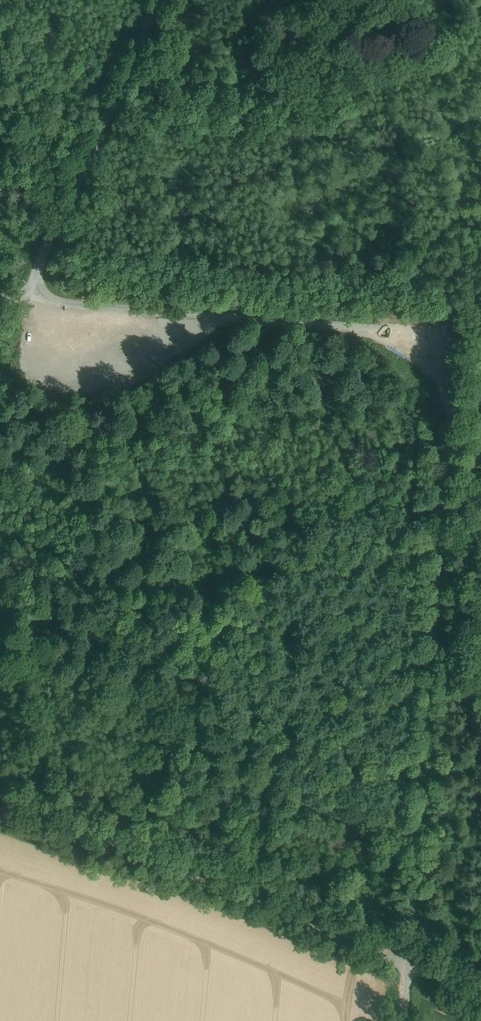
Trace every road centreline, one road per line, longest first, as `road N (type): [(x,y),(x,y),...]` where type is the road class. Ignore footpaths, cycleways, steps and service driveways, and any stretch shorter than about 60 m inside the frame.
road 1 (unclassified): [(408,966),(452,368),(444,343),(425,333),(25,300)]
road 2 (track): [(0,794),(408,966)]
road 3 (unclassified): [(25,300),(160,0)]

